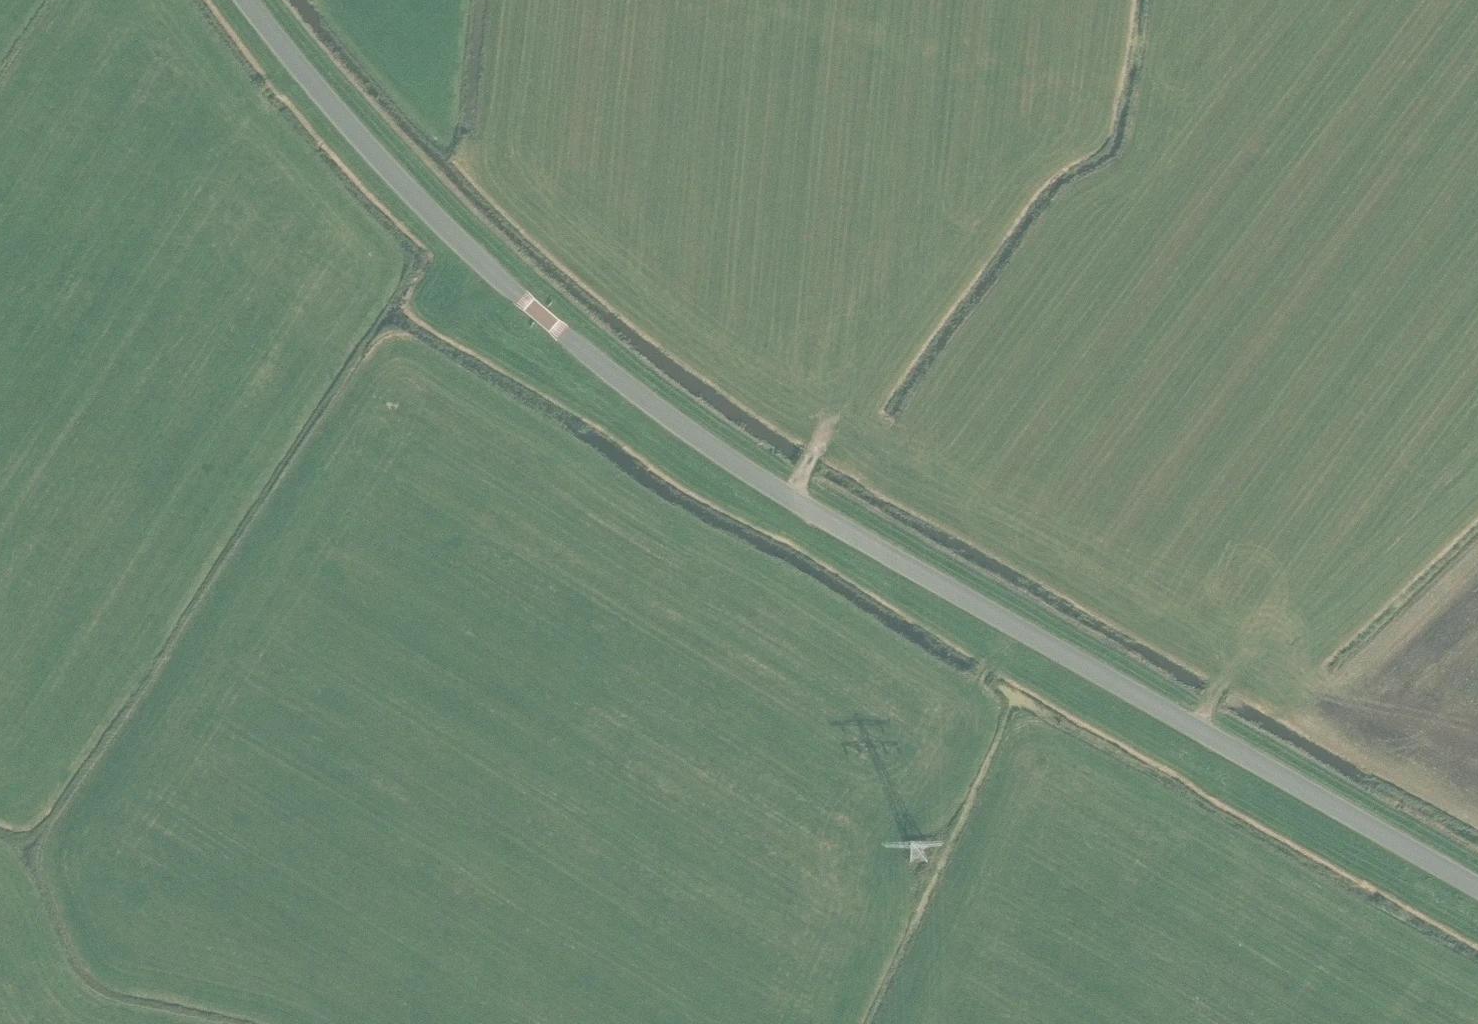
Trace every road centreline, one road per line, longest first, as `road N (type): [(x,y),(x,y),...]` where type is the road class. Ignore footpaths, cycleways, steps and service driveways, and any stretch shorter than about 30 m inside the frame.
road 1 (tertiary): [(1477,887),(849,534),(698,437),(462,244),(245,0)]

